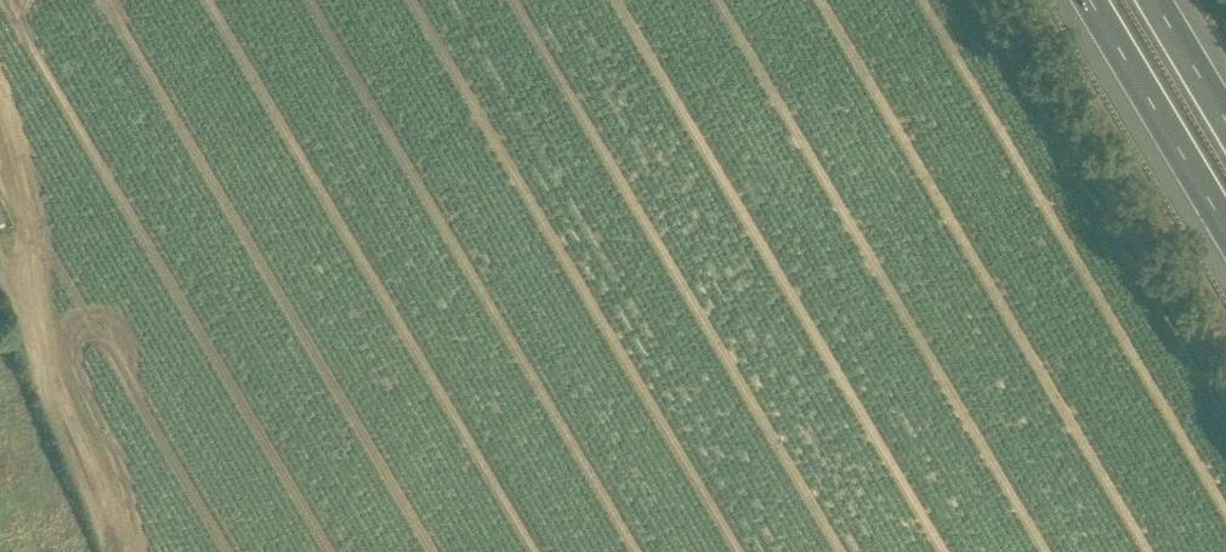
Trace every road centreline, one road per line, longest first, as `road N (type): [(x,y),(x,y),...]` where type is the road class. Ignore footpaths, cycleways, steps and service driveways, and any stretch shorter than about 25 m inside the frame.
road 1 (unclassified): [(1225,393),(990,0)]
road 2 (motorway): [(1090,0),(1225,228)]
road 3 (motorway): [(1225,120),(1154,0)]

